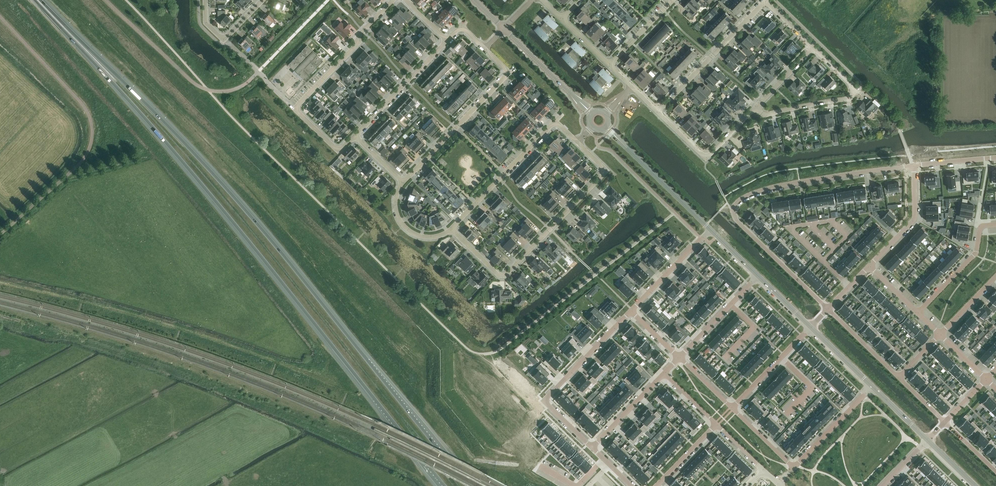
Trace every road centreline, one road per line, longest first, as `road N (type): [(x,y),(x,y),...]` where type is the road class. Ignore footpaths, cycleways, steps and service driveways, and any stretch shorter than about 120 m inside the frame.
road 1 (trunk): [(469,485),(211,172),(41,0)]
road 2 (trunk): [(35,0),(197,175),(444,485)]
road 3 (track): [(346,391),(164,325),(0,283)]
road 4 (residential): [(914,166),(775,187),(735,206),(734,218),(828,308)]
road 5 (residential): [(578,142),(606,172),(507,274),(499,276),(452,229)]
road 6 (residential): [(354,136),(338,151),(294,109),(394,0)]
road 7 (residential): [(658,112),(765,2),(813,48)]
road 8 (residential): [(452,229),(550,127),(578,142)]
road 9 (residential): [(756,109),(764,116),(857,91),(813,48)]
road 10 (residential): [(510,73),(403,182)]
road 11 (tertiary): [(710,230),(606,127)]
road 12 (residential): [(354,136),(447,41)]
road 13 (residential): [(631,312),(543,401)]
road 14 (tertiary): [(591,114),(504,28)]

